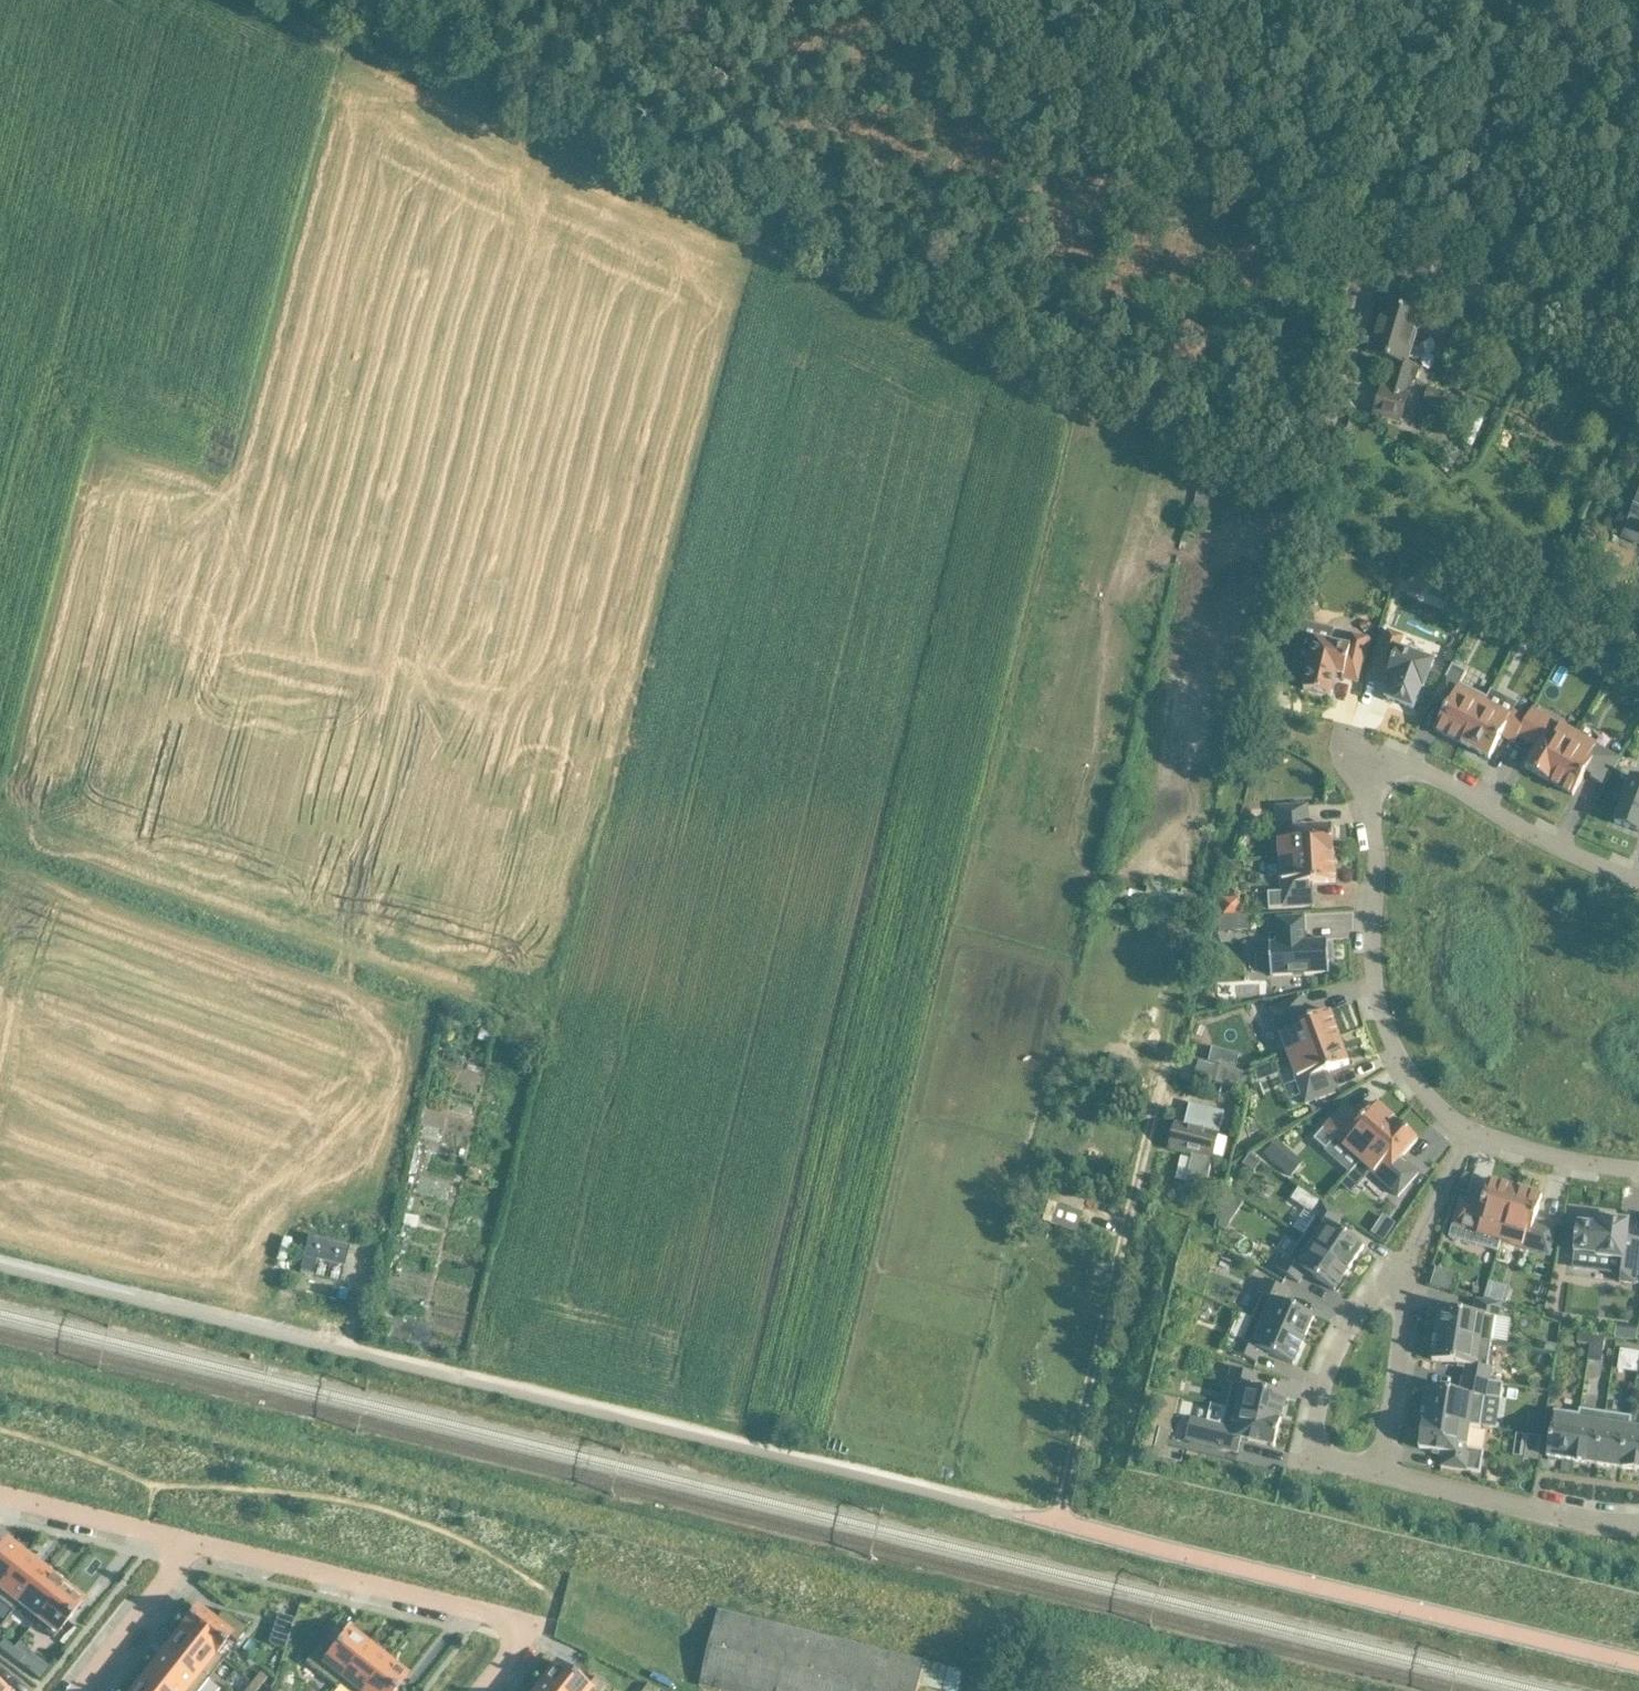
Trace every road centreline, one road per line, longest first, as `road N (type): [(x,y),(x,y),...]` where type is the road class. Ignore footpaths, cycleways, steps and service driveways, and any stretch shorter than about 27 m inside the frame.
road 1 (residential): [(1638,1663),(1056,1524),(1154,1113)]
road 2 (residential): [(1638,884),(1438,781),(1382,757),(1367,759),(1360,769),(1375,836),(1372,938),(1382,1016),(1400,1063),(1469,1134)]
road 3 (track): [(955,0),(1080,85),(1372,247)]
road 4 (residential): [(189,1543),(495,1614),(515,1630)]
road 5 (unclassified): [(1638,352),(1372,247)]
road 6 (residential): [(1378,1472),(1311,1455),(1324,1388),(1346,1338),(1382,1286),(1398,1281)]
road 7 (residential): [(1638,1526),(1587,1522),(1378,1472)]
road 8 (residential): [(1372,247),(1281,469)]
road 9 (residential): [(1378,1472),(1409,1306),(1398,1281)]
road 10 (residential): [(0,1497),(189,1543)]
road 11 (residential): [(75,1690),(189,1543)]
road 12 (residential): [(1469,1134),(1565,1164),(1638,1172)]
road 13 (residential): [(1398,1281),(1469,1134)]

